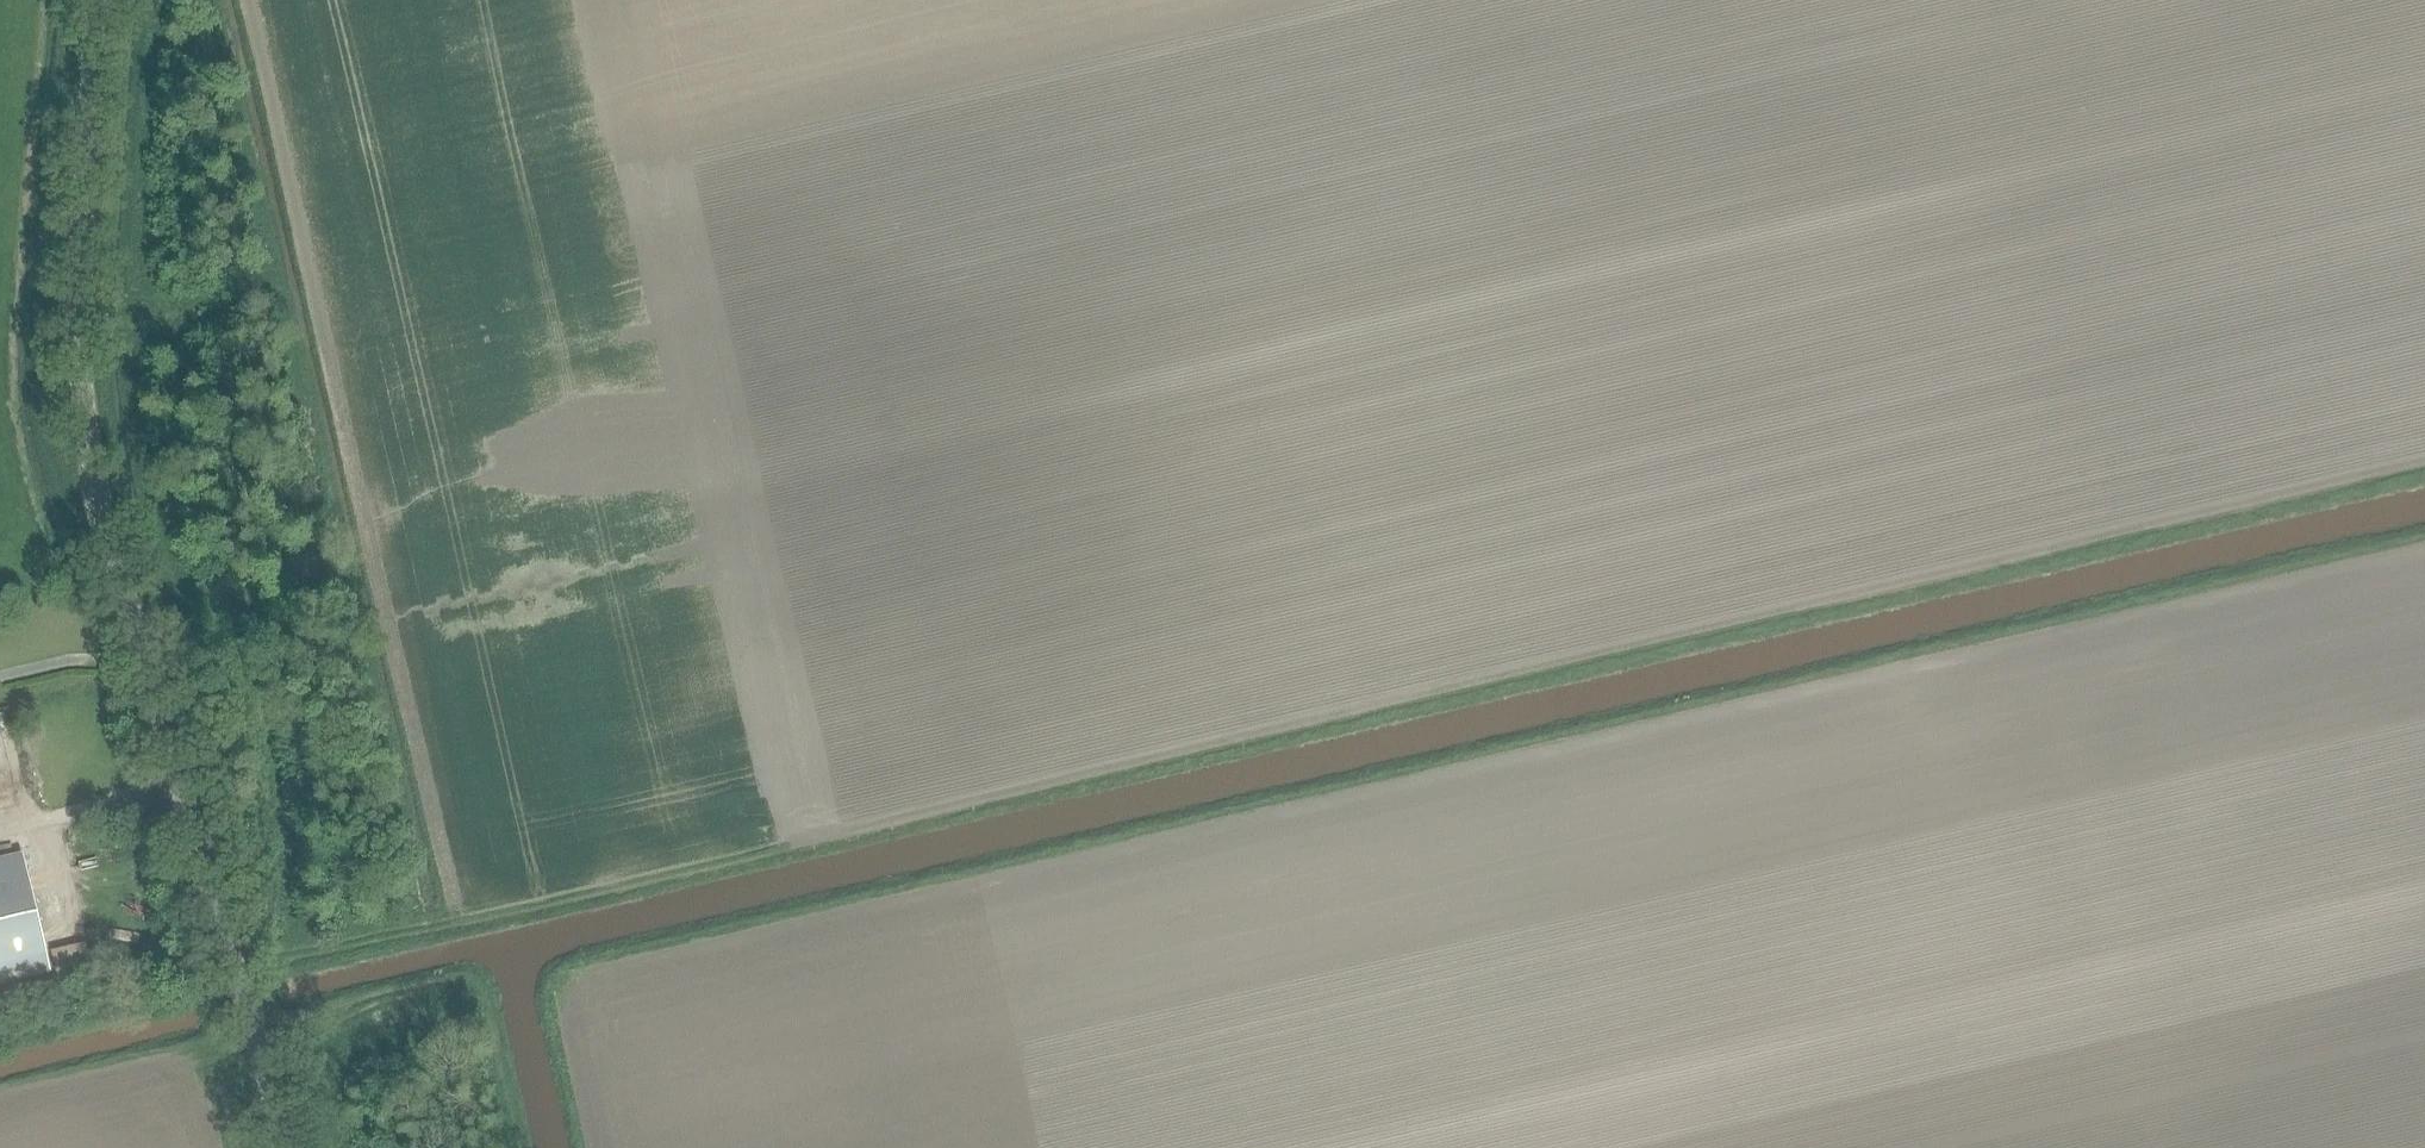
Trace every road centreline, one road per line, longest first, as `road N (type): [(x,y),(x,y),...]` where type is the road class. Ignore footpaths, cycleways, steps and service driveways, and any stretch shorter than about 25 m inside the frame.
road 1 (tertiary): [(277,1147),(97,508),(79,403),(75,308),(100,0)]

